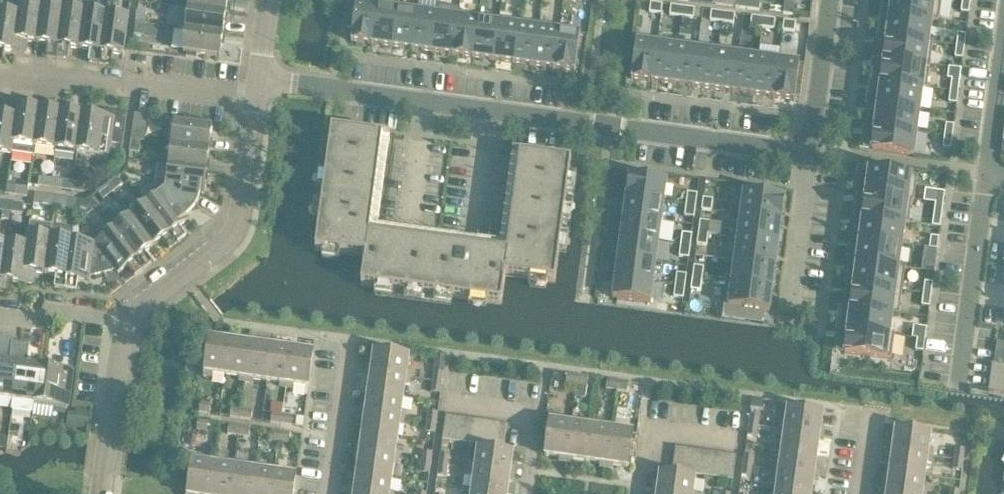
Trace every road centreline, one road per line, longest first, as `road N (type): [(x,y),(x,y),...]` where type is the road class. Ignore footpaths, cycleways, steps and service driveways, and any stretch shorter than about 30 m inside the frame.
road 1 (residential): [(258,81),(803,148)]
road 2 (residential): [(126,322),(234,232),(256,99)]
road 3 (residential): [(256,99),(68,77),(0,79)]
road 4 (residential): [(987,176),(958,384)]
road 5 (residential): [(99,493),(126,322)]
road 6 (residential): [(803,148),(789,309)]
road 7 (residential): [(443,403),(512,413),(522,421),(531,444),(527,493)]
road 8 (residential): [(352,339),(330,493)]
road 9 (residential): [(830,0),(803,148)]
road 10 (residential): [(636,493),(644,455),(658,438),(741,444)]
road 11 (residential): [(1003,43),(987,176)]
road 12 (residential): [(126,322),(0,317)]

